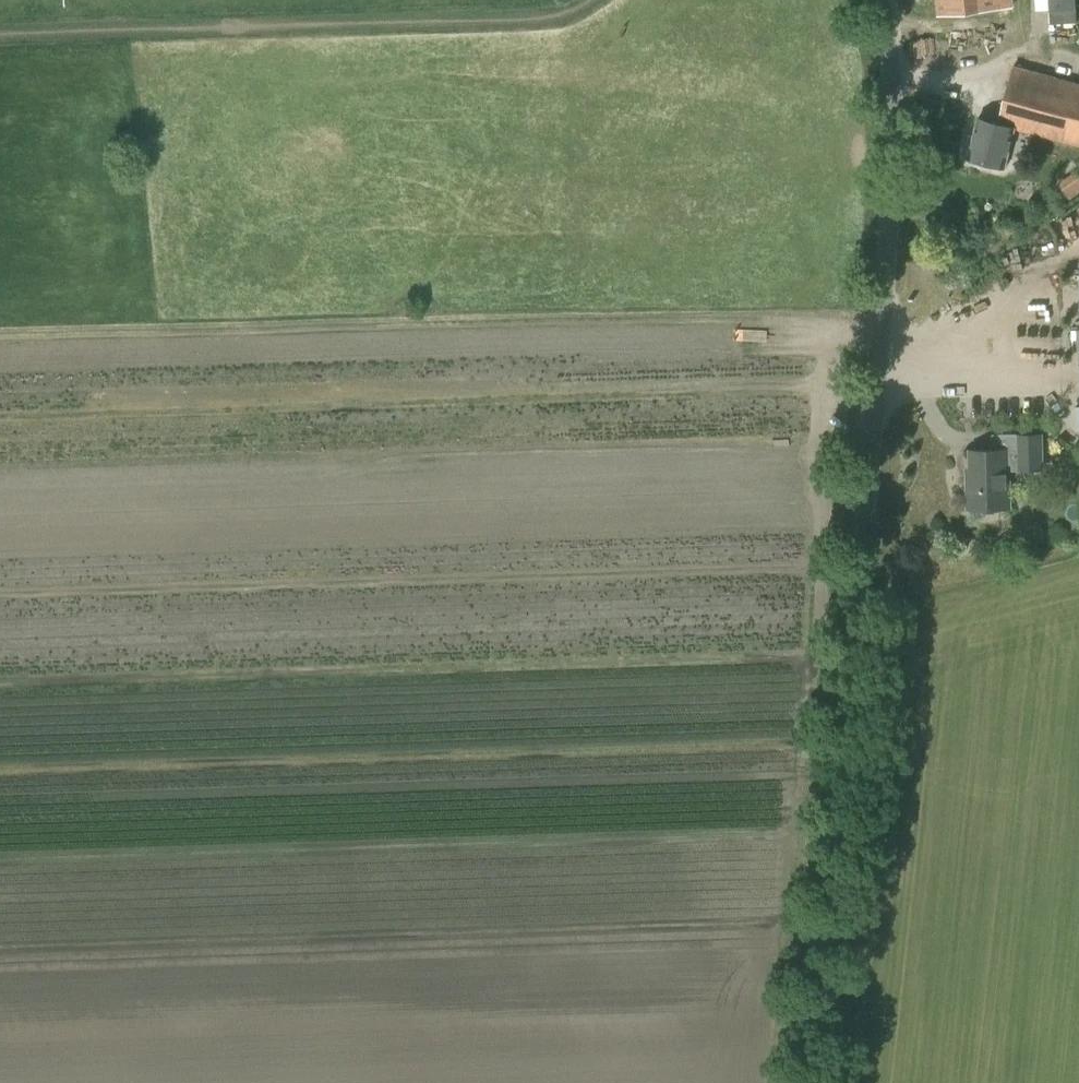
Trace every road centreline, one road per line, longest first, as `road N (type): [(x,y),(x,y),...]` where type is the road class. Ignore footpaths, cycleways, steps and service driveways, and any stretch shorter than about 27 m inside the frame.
road 1 (tertiary): [(813,1082),(891,243),(896,63),(889,0)]

